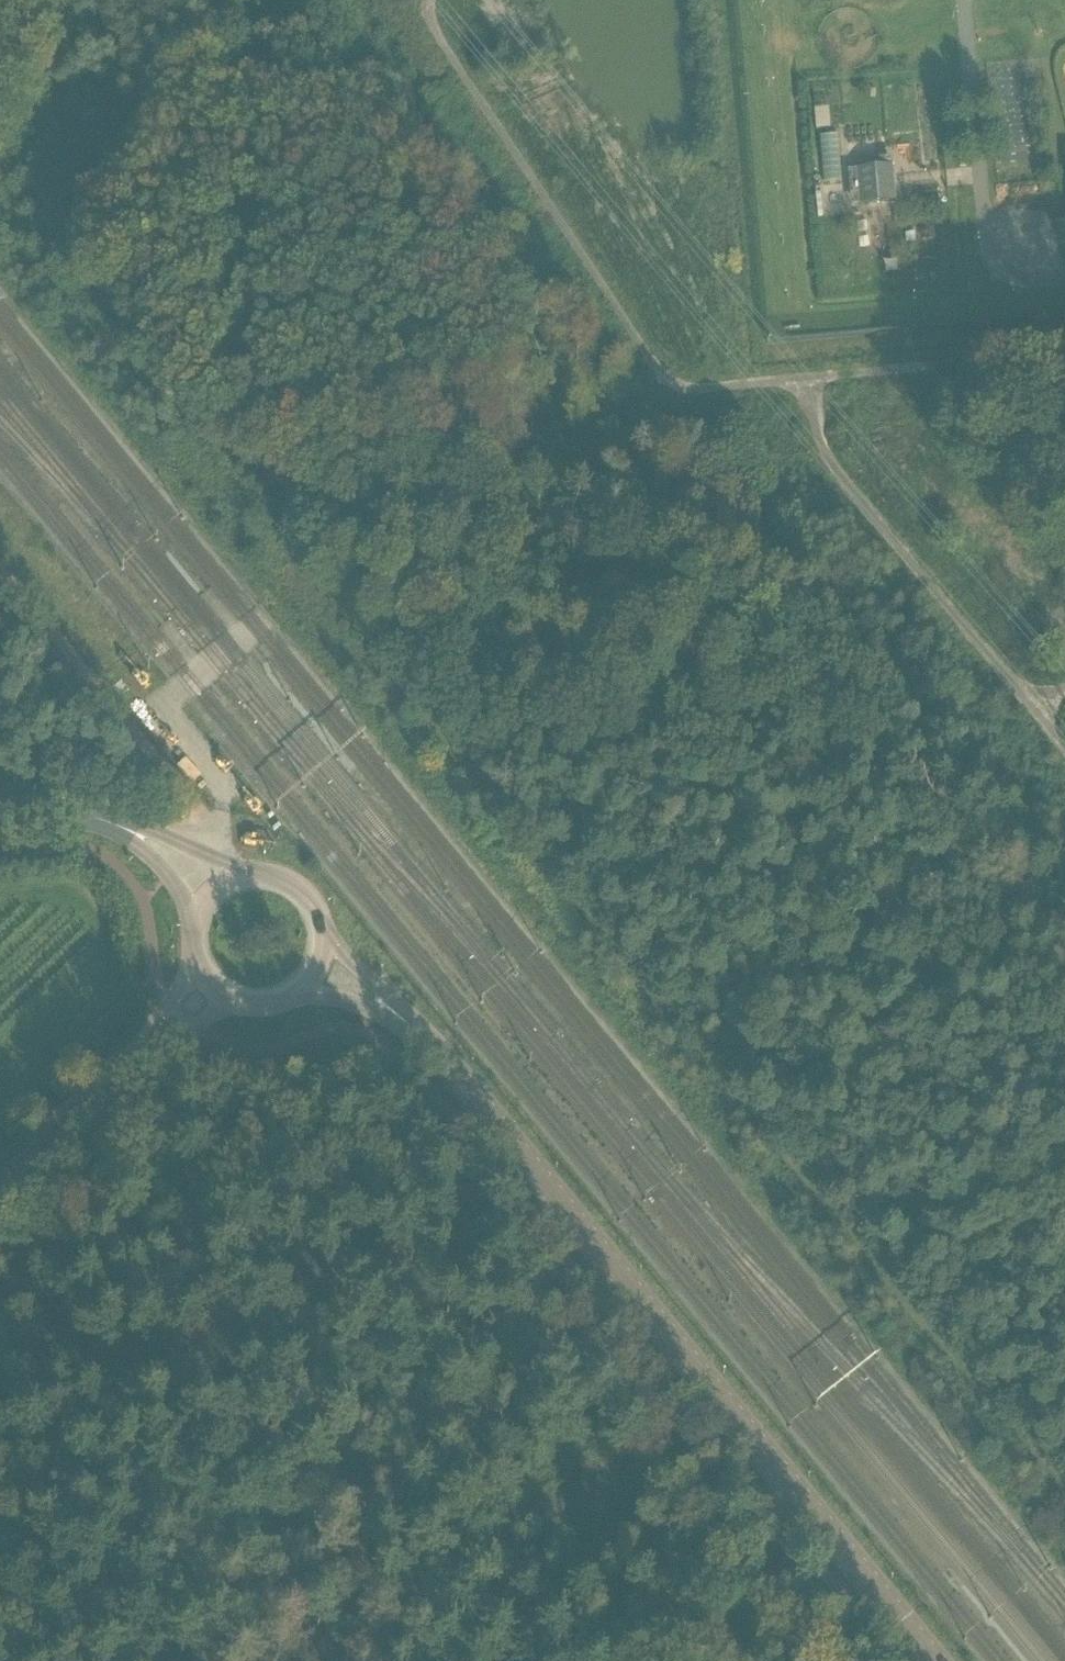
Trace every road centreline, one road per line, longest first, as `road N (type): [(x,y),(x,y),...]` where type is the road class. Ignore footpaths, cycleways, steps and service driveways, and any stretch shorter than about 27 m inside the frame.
road 1 (tertiary): [(934,1660),(420,1034)]
road 2 (tertiary): [(239,877),(160,833),(82,817)]
road 3 (tertiary): [(82,817),(126,839),(169,878),(195,921)]
road 4 (unclassified): [(111,1078),(0,1187)]
road 5 (unclassified): [(194,957),(111,1078)]
road 6 (unclassified): [(111,1078),(229,1001)]
road 7 (tertiary): [(420,1034),(327,933)]
road 8 (tertiary): [(295,998),(336,1000),(420,1034)]

